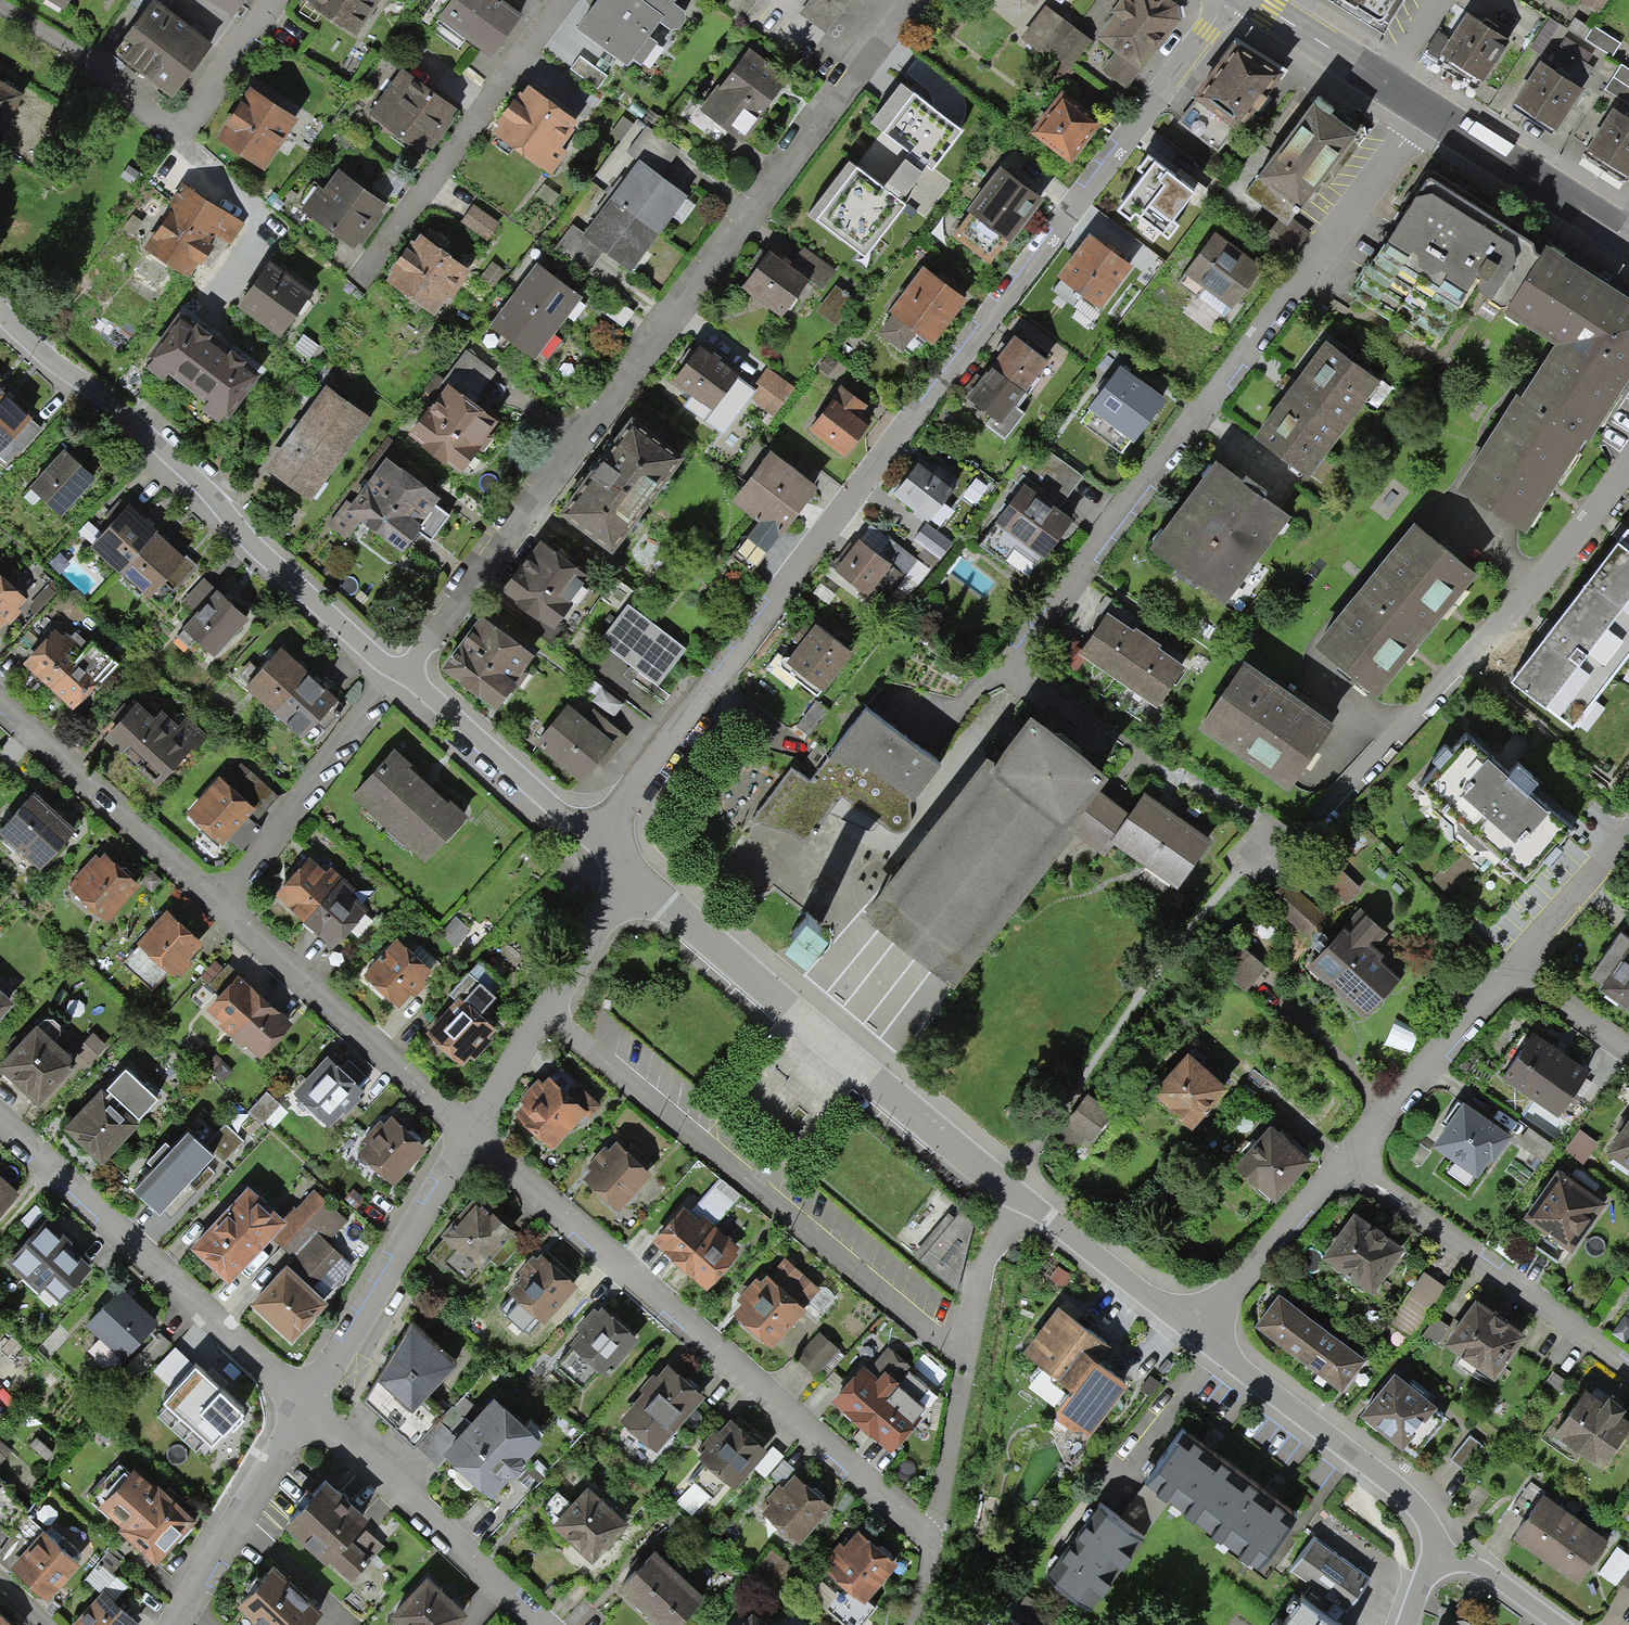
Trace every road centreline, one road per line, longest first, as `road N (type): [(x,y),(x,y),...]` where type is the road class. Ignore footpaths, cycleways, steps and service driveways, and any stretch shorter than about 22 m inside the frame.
road 1 (residential): [(1229,0),(949,390),(627,796),(616,856)]
road 2 (residential): [(907,0),(398,679)]
road 3 (residential): [(466,1127),(931,1533),(917,1624)]
road 4 (residential): [(1425,111),(1010,666)]
road 5 (residential): [(0,702),(466,1127)]
road 6 (residential): [(1628,465),(1461,681),(1242,865)]
road 7 (residential): [(0,312),(398,679)]
road 8 (residential): [(616,856),(866,1074),(1016,1192)]
road 9 (residential): [(0,1118),(304,1405)]
road 10 (residential): [(1628,1367),(1343,1160)]
road 11 (residential): [(1202,1333),(1400,1488),(1427,1514),(1439,1555)]
road 12 (residential): [(304,1405),(545,1624)]
road 13 (residential): [(558,0),(370,263)]
road 14 (residential): [(466,1127),(304,1405)]
road 15 (residential): [(616,856),(611,909),(466,1127)]
road 16 (residential): [(398,679),(616,856)]
road 17 (residential): [(1518,962),(1343,1160)]
road 18 (residential): [(304,1405),(172,1624)]
road 19 (residential): [(211,311),(276,223),(176,134)]
road 20 (secondary): [(1425,111),(1625,235)]
road 21 (residential): [(1016,1192),(1202,1333)]
road 22 (residential): [(1343,1160),(1202,1333)]
road 23 (residential): [(0,6),(176,134)]
road 24 (residential): [(1016,1192),(962,1354)]
road 25 (residential): [(1628,835),(1518,962)]
road 26 (residential): [(176,134),(271,0)]
road 27 (secondary): [(1253,0),(1382,84)]
road 28 (residential): [(1439,1555),(1484,1568),(1560,1624)]
road 29 (residential): [(1518,962),(1628,1045)]

